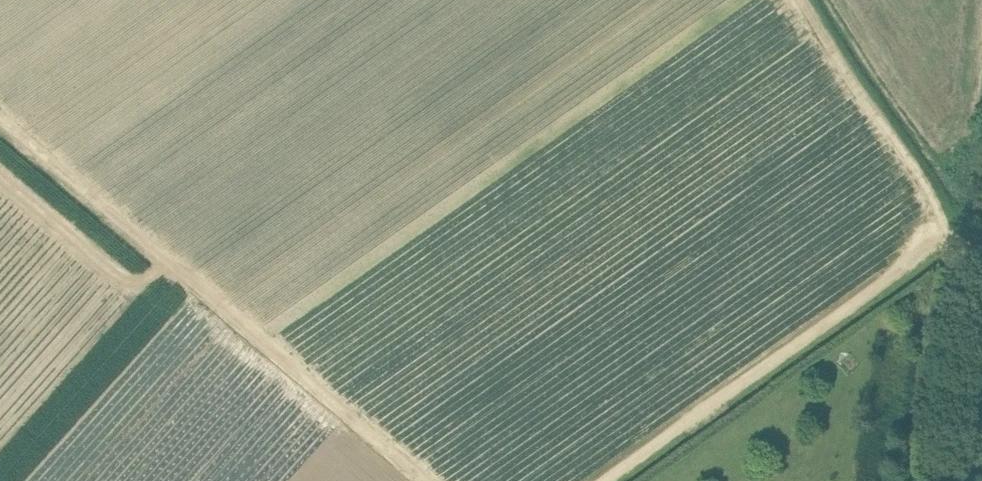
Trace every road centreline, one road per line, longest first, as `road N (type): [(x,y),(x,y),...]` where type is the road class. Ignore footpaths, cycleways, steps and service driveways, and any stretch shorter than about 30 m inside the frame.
road 1 (unclassified): [(963,480),(981,354)]

